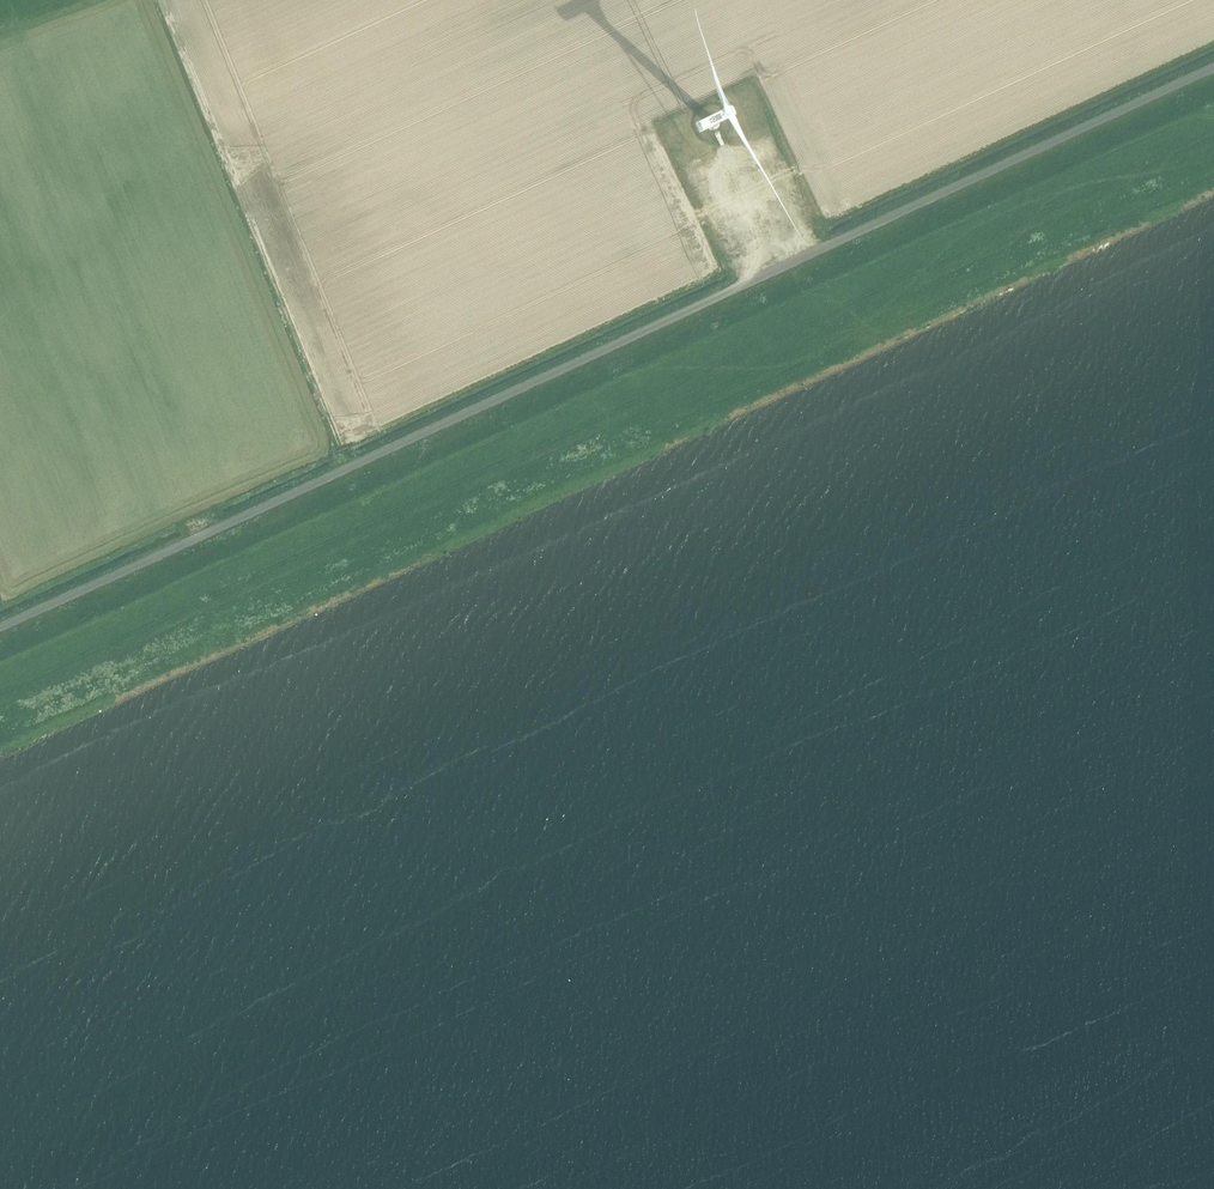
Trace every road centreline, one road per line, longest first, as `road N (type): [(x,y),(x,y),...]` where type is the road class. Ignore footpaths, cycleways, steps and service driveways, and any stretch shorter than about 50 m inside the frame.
road 1 (track): [(351,467),(163,0)]

